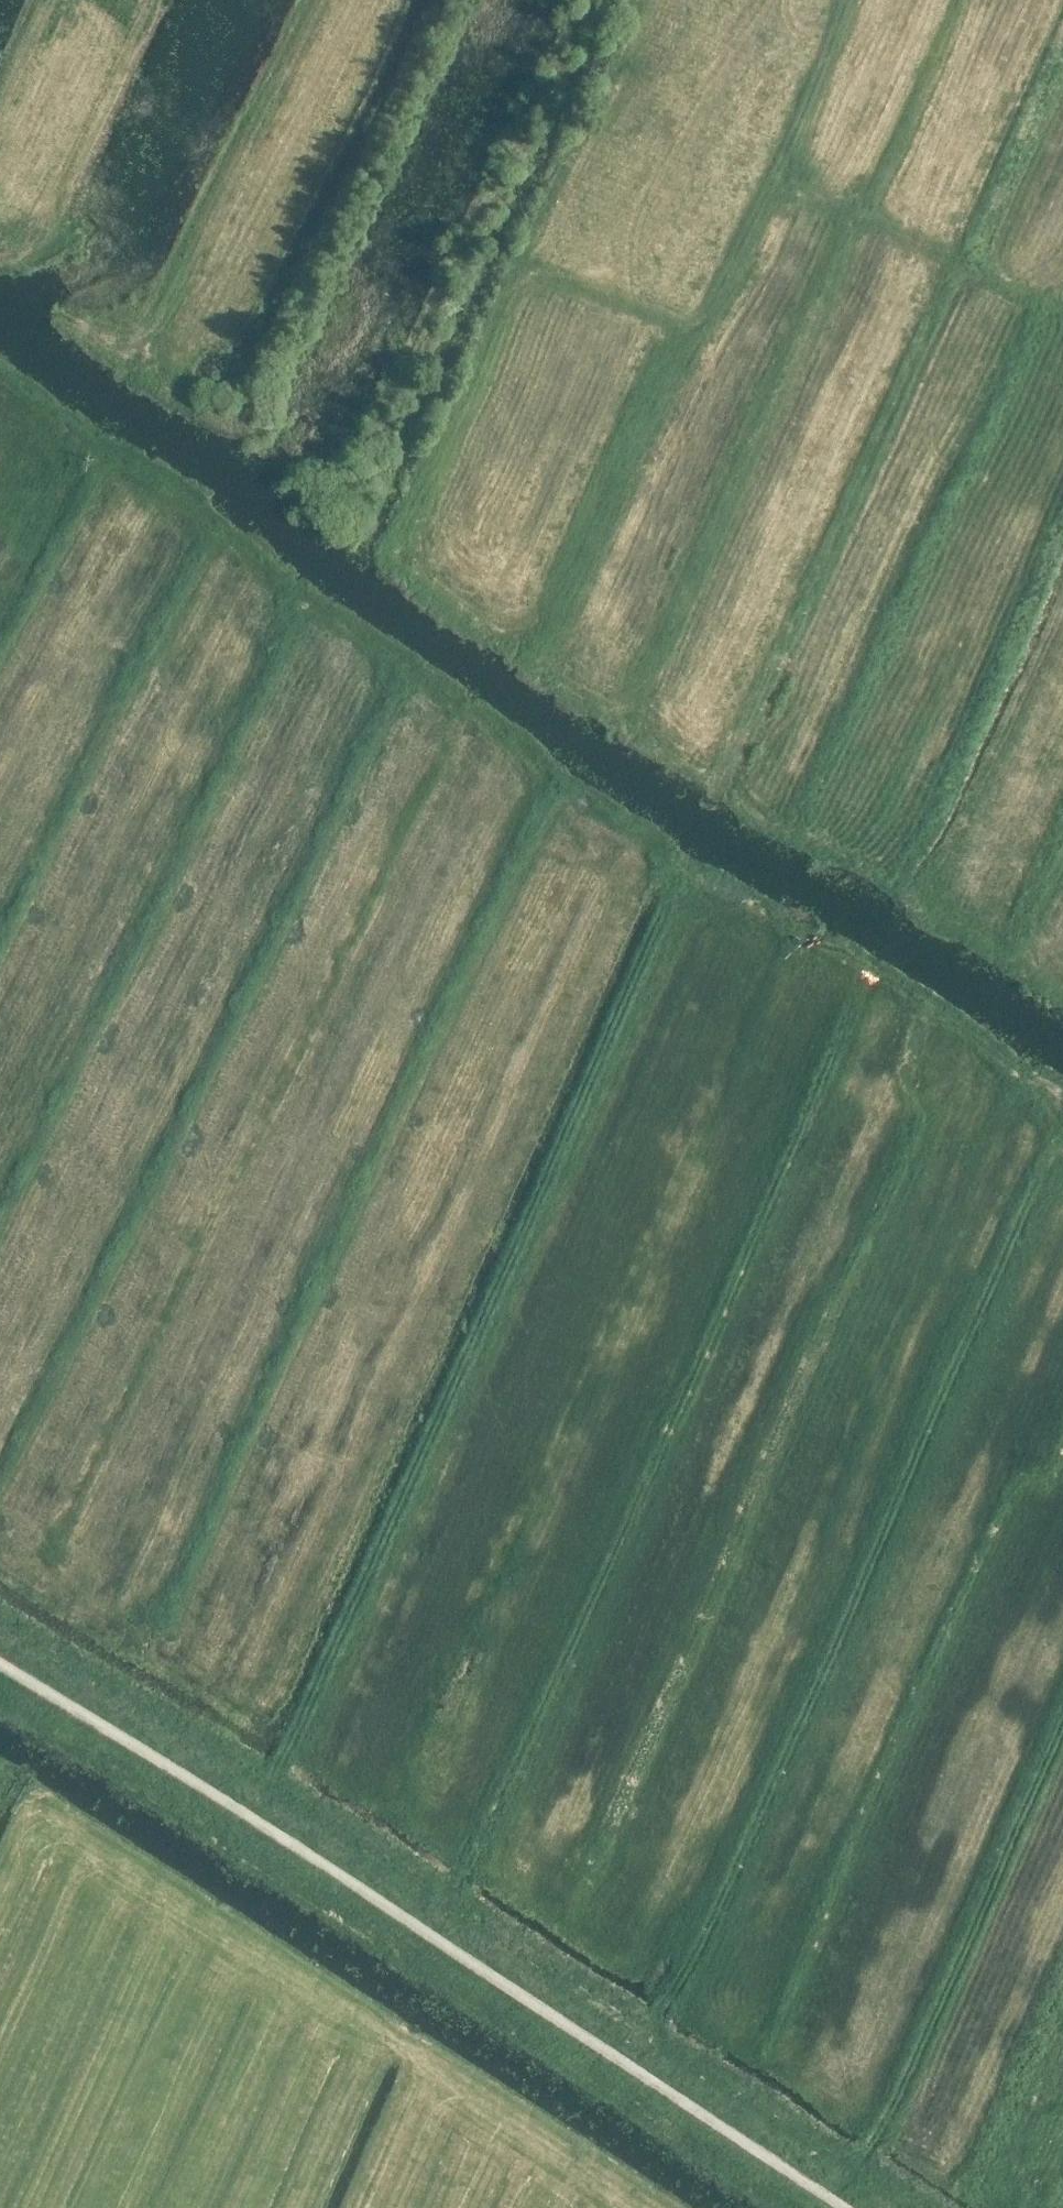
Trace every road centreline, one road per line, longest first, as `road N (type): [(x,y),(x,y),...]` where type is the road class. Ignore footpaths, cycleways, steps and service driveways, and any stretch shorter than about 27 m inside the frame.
road 1 (track): [(0,1663),(365,1890),(845,2207)]

